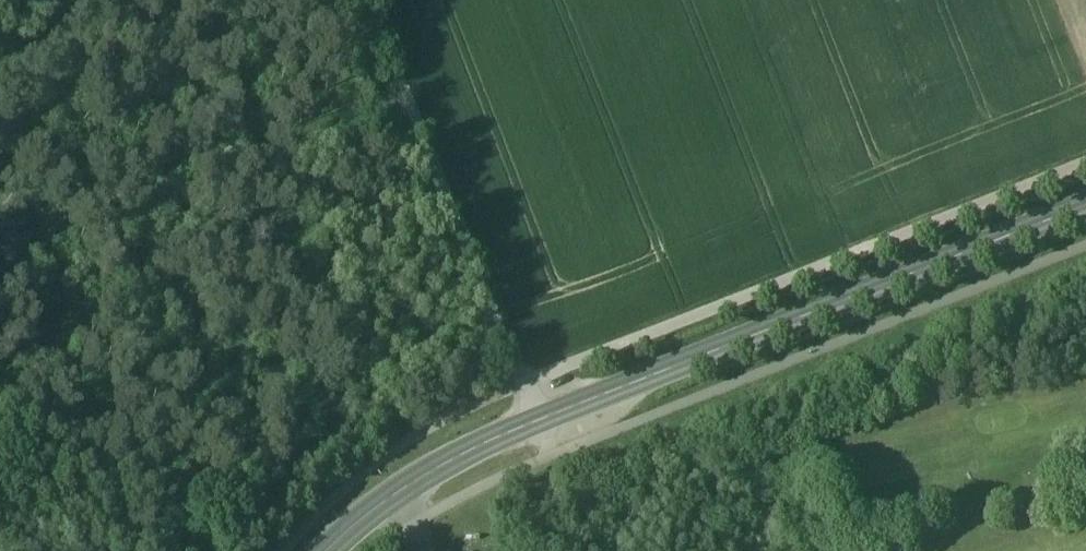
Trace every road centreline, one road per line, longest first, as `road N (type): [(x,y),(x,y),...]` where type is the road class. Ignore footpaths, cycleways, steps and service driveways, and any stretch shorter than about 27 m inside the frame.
road 1 (tertiary): [(327,550),(399,495),(538,422),(1085,207)]
road 2 (track): [(400,450),(327,319),(204,0)]
road 3 (track): [(371,0),(553,455)]

